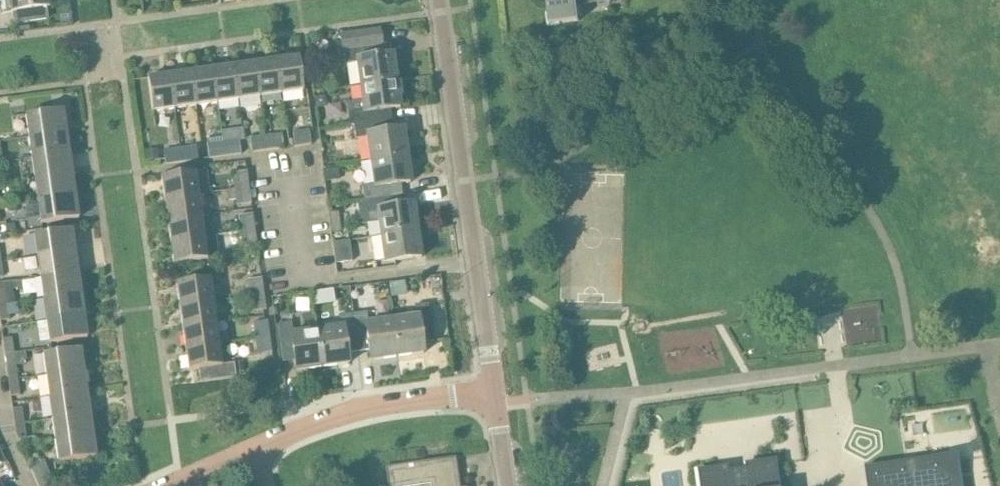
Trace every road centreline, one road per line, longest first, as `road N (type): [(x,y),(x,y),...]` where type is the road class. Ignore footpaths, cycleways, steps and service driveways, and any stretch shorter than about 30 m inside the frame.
road 1 (residential): [(494,391),(437,0)]
road 2 (residential): [(250,449),(359,410),(494,391)]

